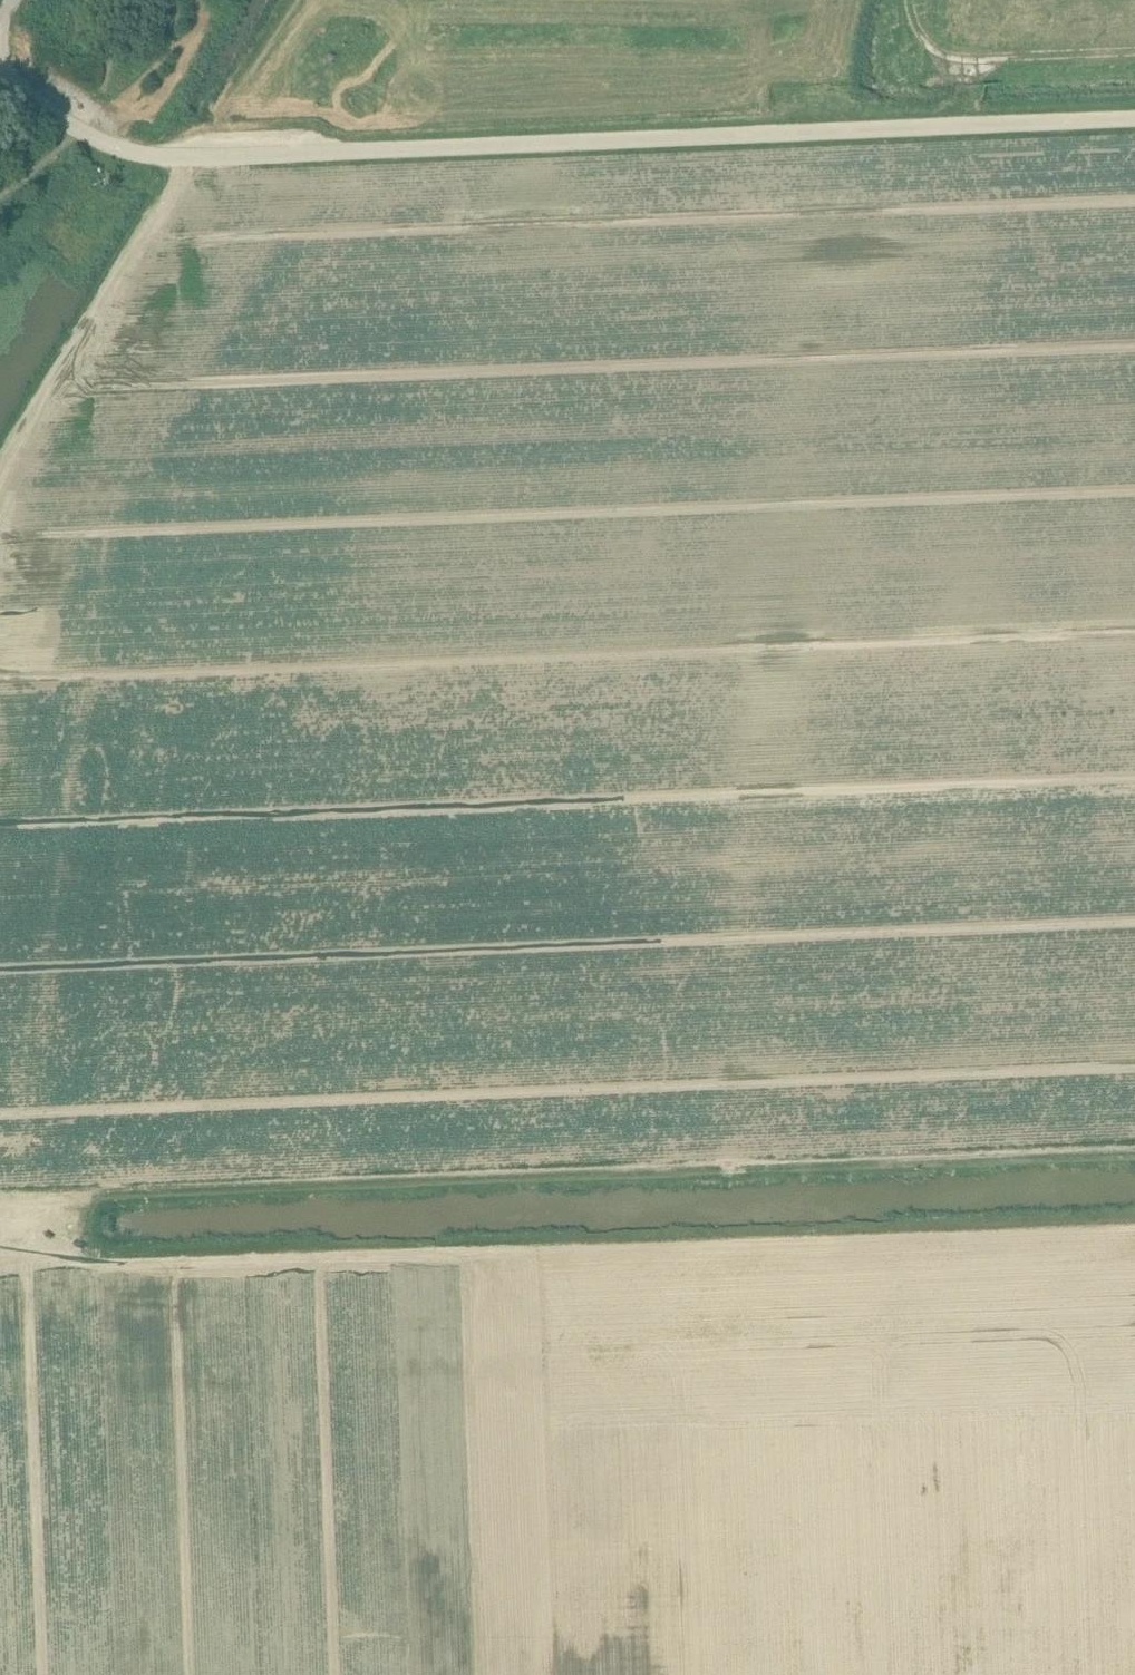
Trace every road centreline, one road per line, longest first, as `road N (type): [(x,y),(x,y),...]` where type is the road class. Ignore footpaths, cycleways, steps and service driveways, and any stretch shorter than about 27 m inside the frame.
road 1 (track): [(909,0),(924,41),(950,58),(1134,51)]

